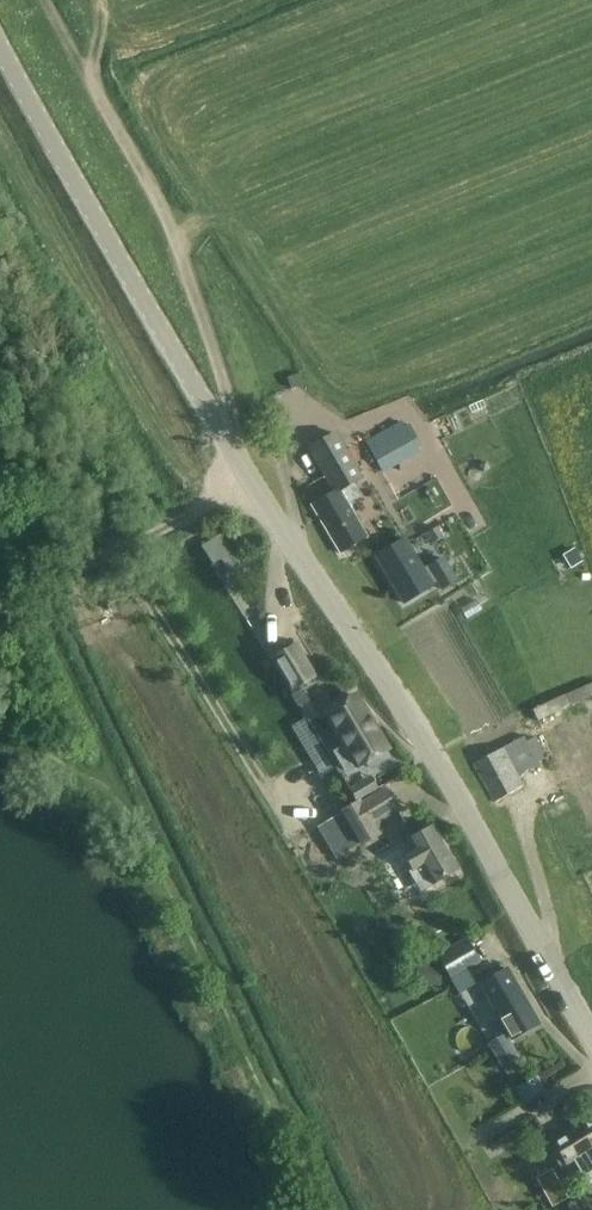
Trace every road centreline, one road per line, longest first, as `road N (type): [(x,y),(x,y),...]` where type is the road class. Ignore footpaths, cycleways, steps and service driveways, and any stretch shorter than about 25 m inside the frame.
road 1 (tertiary): [(591,1041),(422,737),(247,479),(0,47)]

